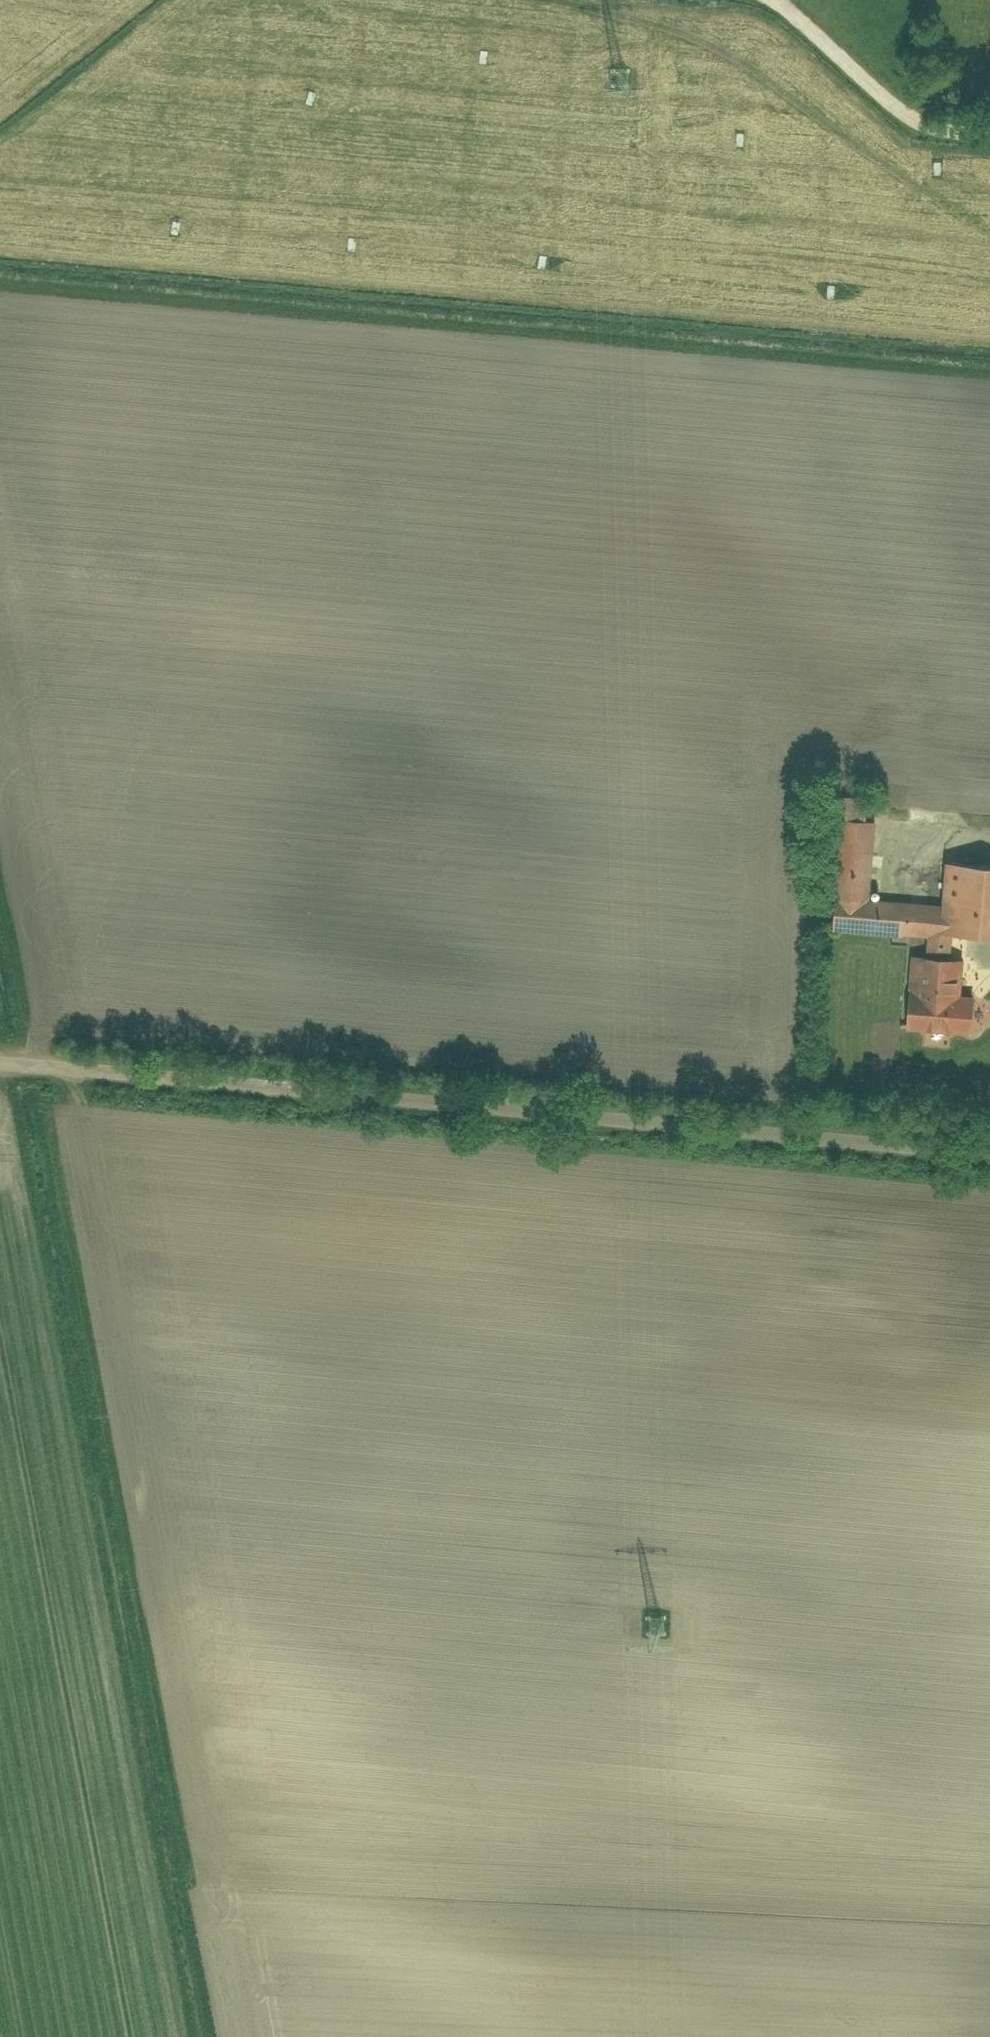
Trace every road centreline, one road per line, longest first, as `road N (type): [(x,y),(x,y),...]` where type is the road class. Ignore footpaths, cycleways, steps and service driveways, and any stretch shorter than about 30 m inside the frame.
road 1 (unclassified): [(0,1062),(989,1154)]

